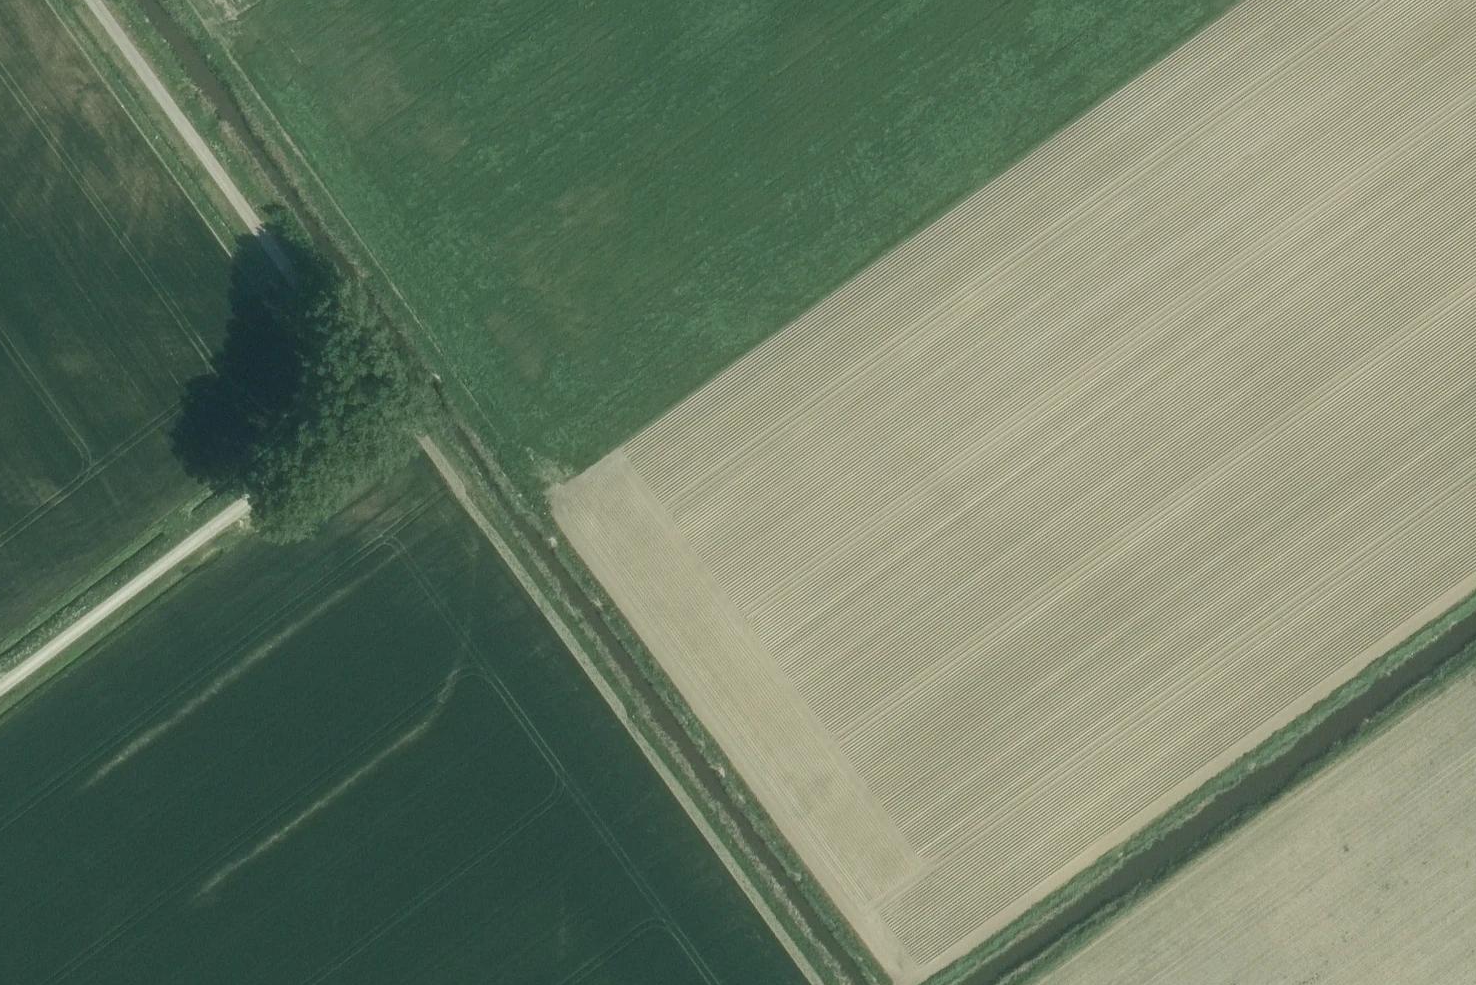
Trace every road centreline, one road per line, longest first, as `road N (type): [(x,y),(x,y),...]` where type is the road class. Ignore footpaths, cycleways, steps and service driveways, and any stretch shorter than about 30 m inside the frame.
road 1 (unclassified): [(0,667),(282,460),(315,386),(289,297),(79,0)]

